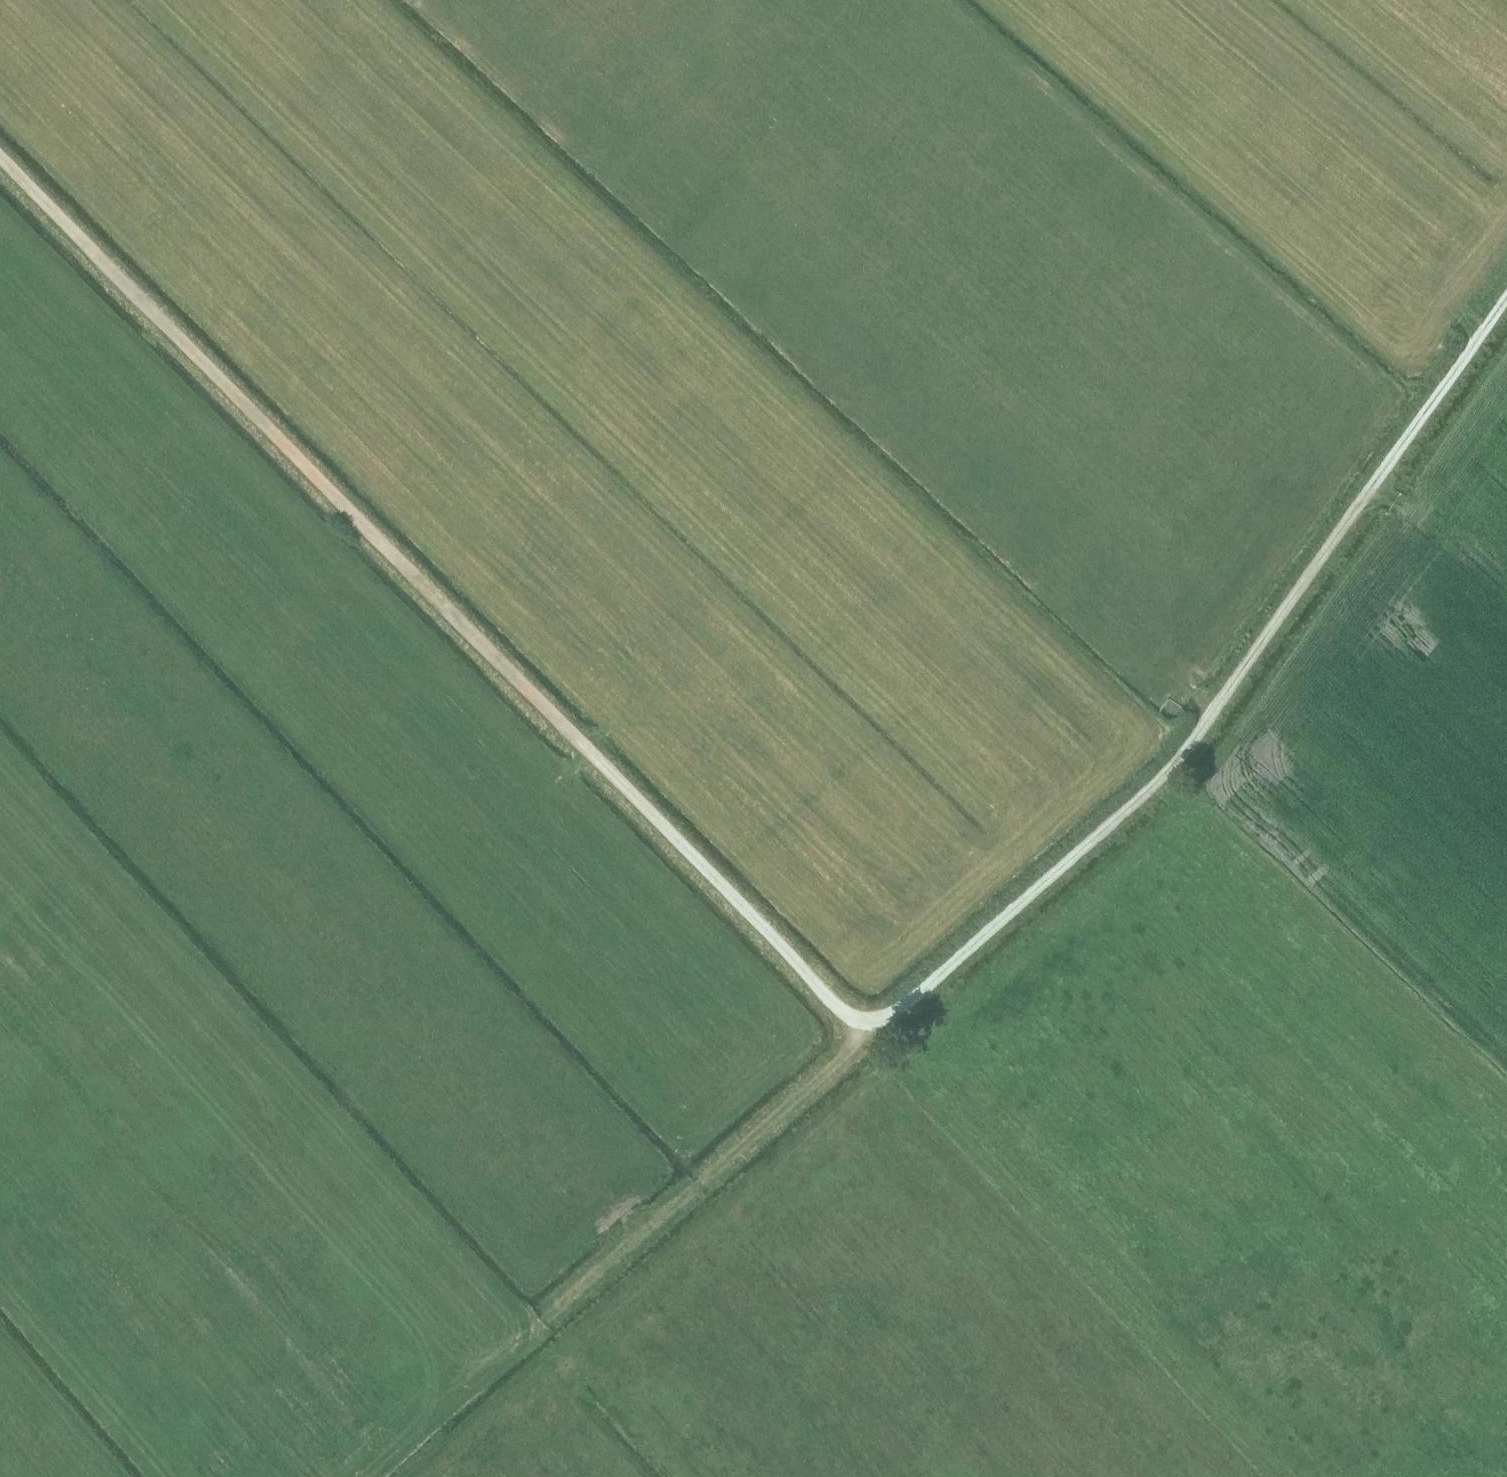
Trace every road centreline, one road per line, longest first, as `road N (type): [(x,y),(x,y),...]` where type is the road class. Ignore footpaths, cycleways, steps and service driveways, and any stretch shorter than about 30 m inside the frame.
road 1 (track): [(1506,300),(1172,766),(908,1003),(873,1020),(842,1011),(0,165)]
road 2 (track): [(533,1337),(862,1044),(873,1020)]

